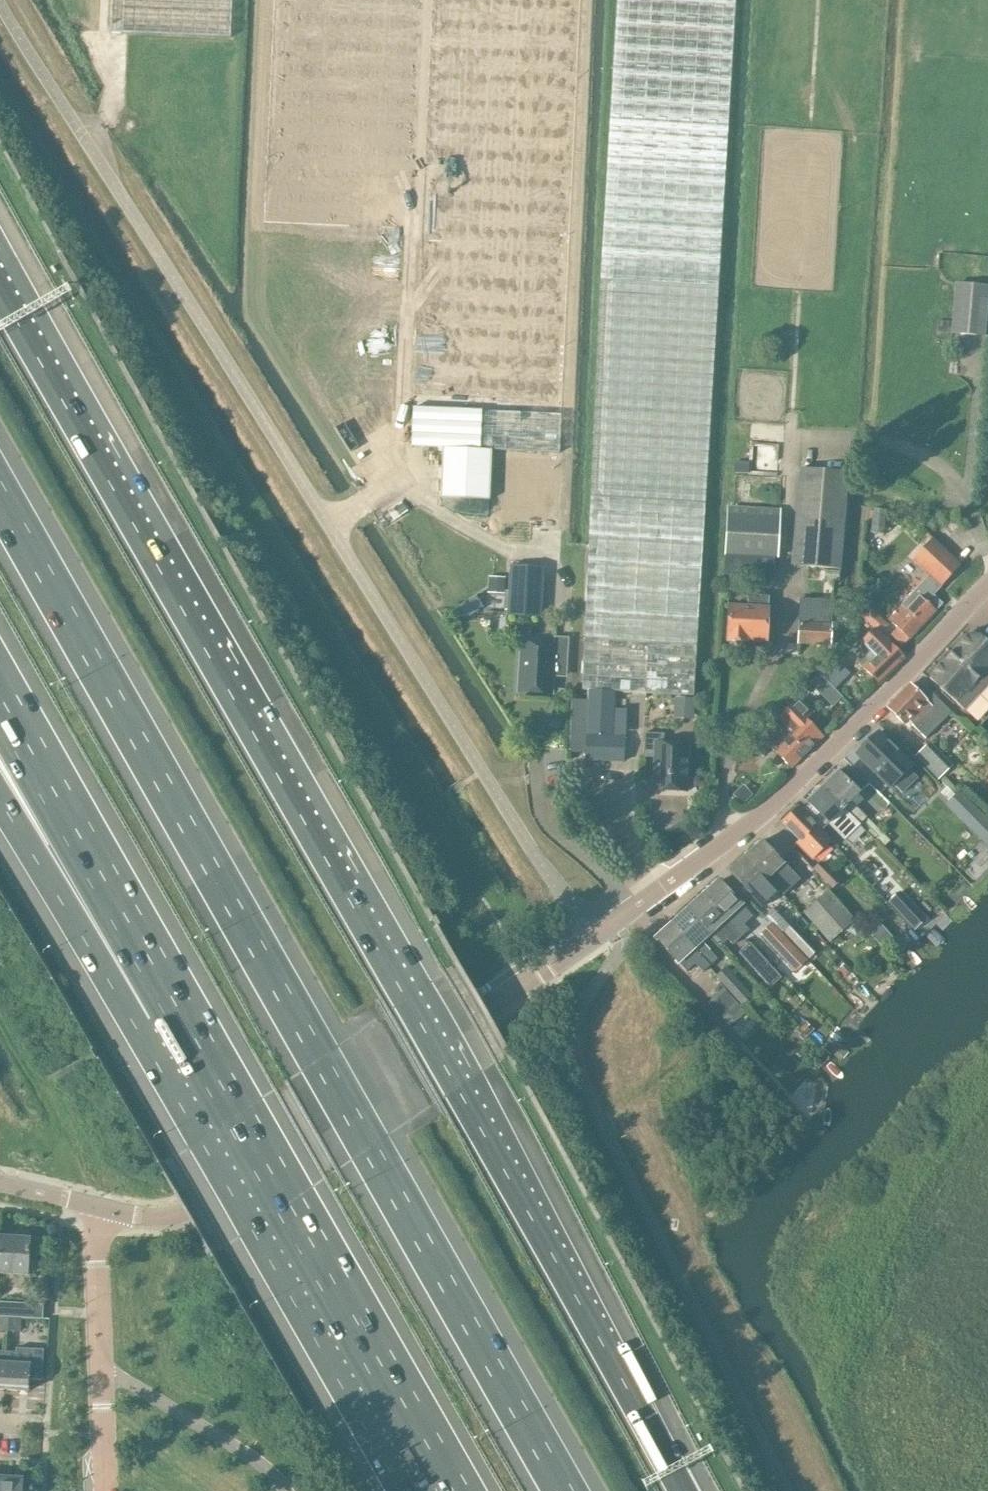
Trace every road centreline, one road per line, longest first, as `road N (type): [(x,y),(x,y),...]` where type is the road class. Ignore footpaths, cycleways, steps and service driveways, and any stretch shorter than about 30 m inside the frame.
road 1 (motorway): [(686,1490),(466,1082),(0,281)]
road 2 (motorway): [(573,1490),(0,488)]
road 3 (unclassified): [(787,1490),(578,1065),(576,1020),(623,947),(611,921)]
road 4 (unclassified): [(585,939),(210,1199),(150,1216),(96,1205)]
road 5 (motorway): [(170,1015),(447,1490)]
road 6 (unclassified): [(611,921),(810,772),(987,582)]
road 7 (motorway): [(0,709),(170,1015)]
road 8 (unclassified): [(96,1205),(105,1490)]
road 9 (motorway): [(0,789),(170,1015)]

